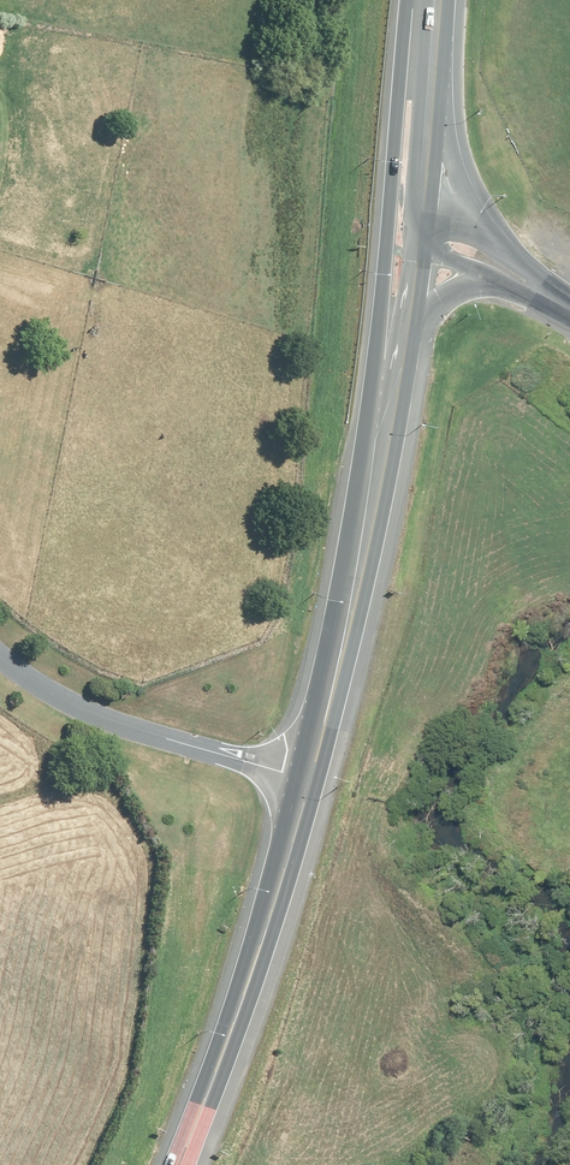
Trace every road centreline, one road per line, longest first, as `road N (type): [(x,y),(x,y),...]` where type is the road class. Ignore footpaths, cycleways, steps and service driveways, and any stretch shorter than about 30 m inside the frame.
road 1 (trunk): [(400,342),(371,531),(311,780)]
road 2 (trunk): [(311,780),(254,969),(179,1164)]
road 3 (unclassified): [(311,780),(128,727),(45,687),(0,653)]
road 4 (trunk): [(400,342),(382,294),(398,99),(424,61)]
road 5 (trunk): [(424,61),(460,182),(554,299)]
road 6 (trunk): [(554,299),(494,282),(456,285),(427,302),(400,342)]
road 7 (secondary): [(410,225),(473,237),(554,299)]
road 8 (trunk): [(424,61),(410,225)]
road 9 (secondary): [(554,299),(478,267),(407,255)]

